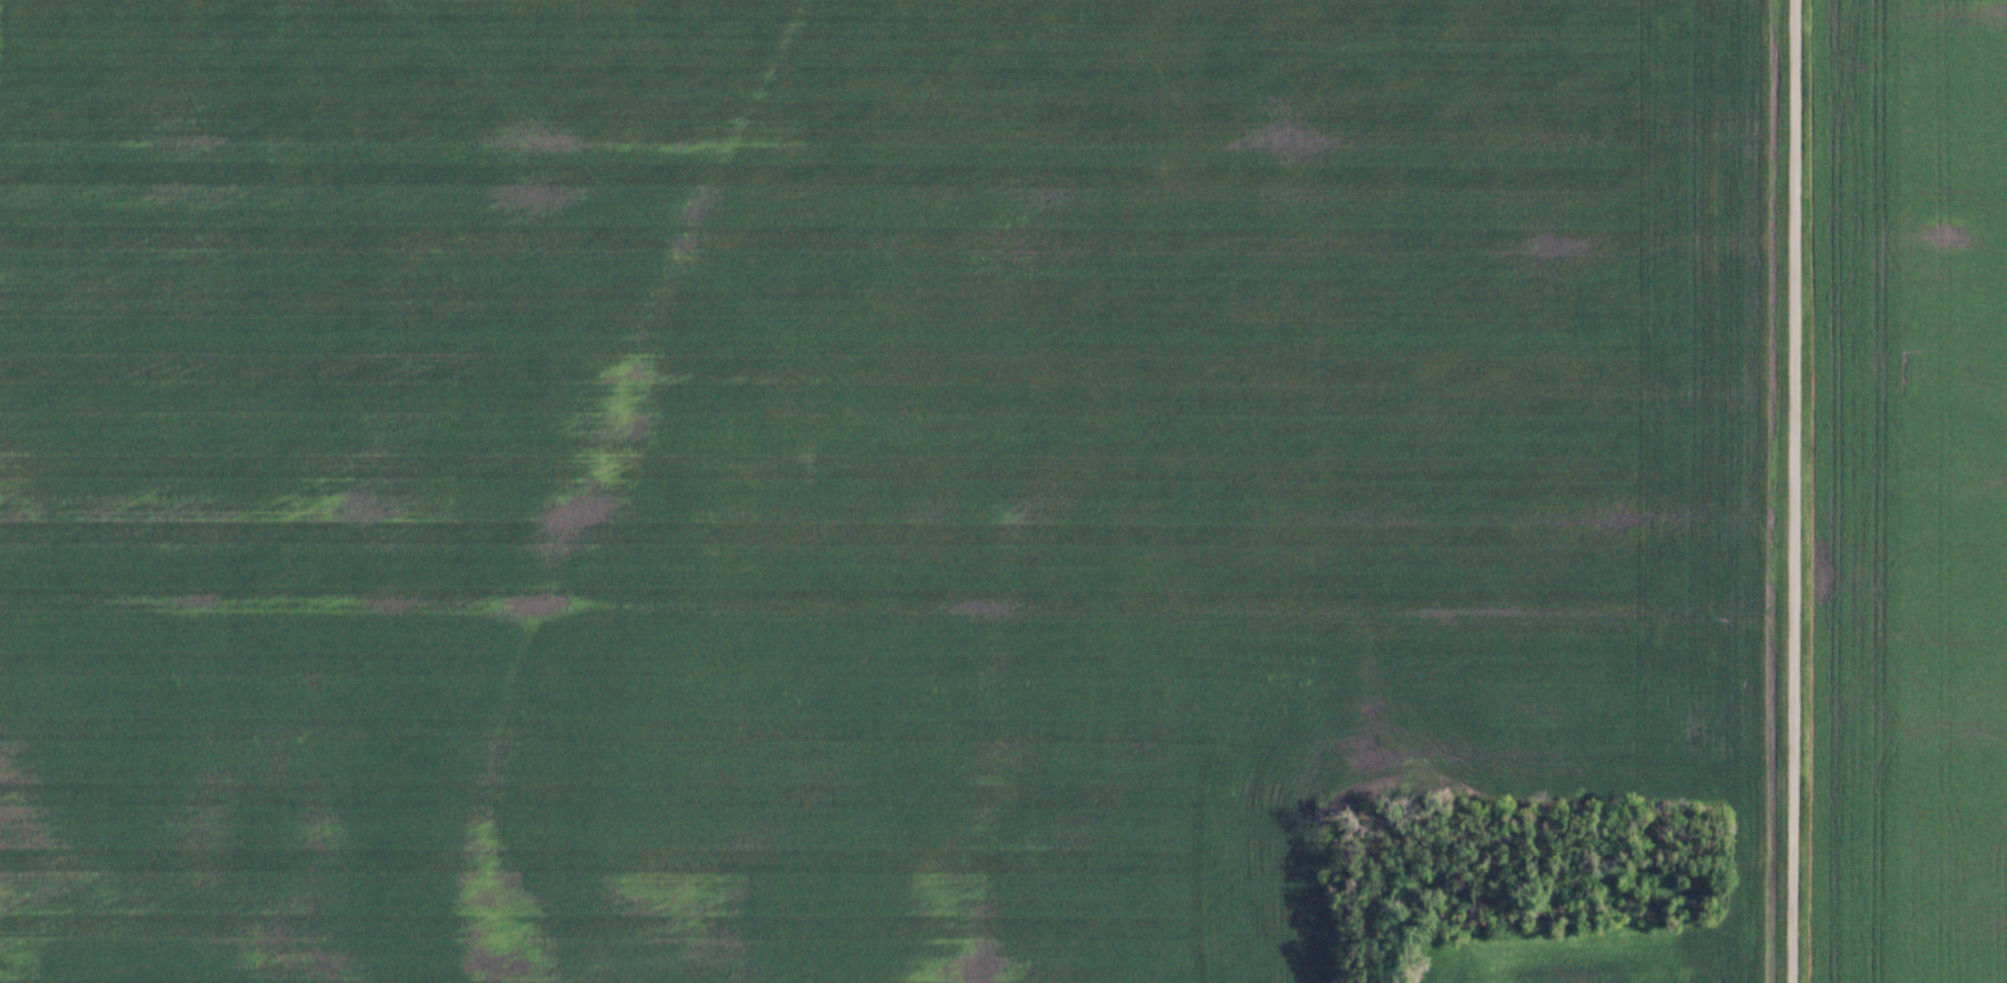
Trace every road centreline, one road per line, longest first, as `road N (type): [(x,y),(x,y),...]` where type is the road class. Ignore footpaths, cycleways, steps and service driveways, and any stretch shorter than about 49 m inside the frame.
road 1 (track): [(1795,982),(1798,0)]

